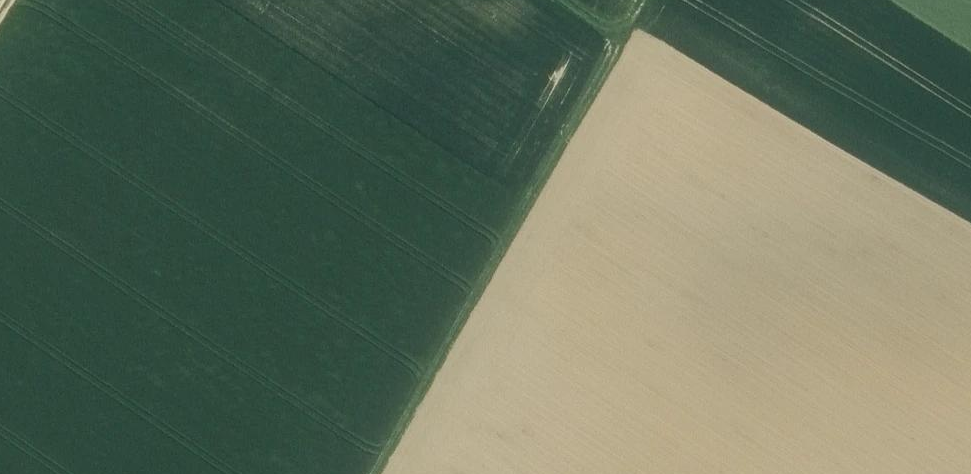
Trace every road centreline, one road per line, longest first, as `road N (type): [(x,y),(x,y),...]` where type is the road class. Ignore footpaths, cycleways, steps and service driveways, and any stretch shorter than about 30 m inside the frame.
road 1 (track): [(660,0),(390,473)]

